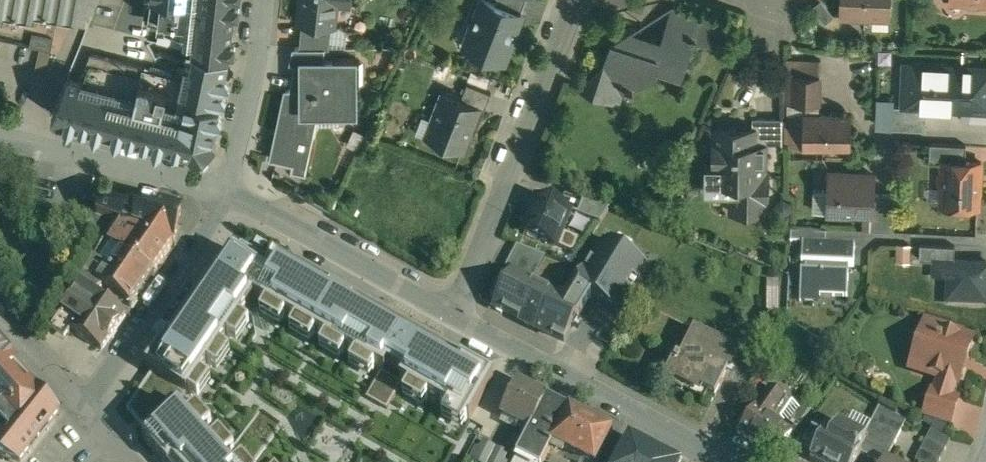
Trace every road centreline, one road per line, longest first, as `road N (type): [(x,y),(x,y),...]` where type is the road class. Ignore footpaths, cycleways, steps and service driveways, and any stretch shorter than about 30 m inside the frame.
road 1 (residential): [(574,0),(454,315)]
road 2 (residential): [(454,315),(725,461)]
road 3 (residential): [(224,193),(84,419)]
road 4 (residential): [(224,193),(454,315)]
road 5 (residential): [(0,138),(224,193)]
road 6 (residential): [(224,193),(264,0)]
road 7 (residential): [(0,322),(84,419)]

